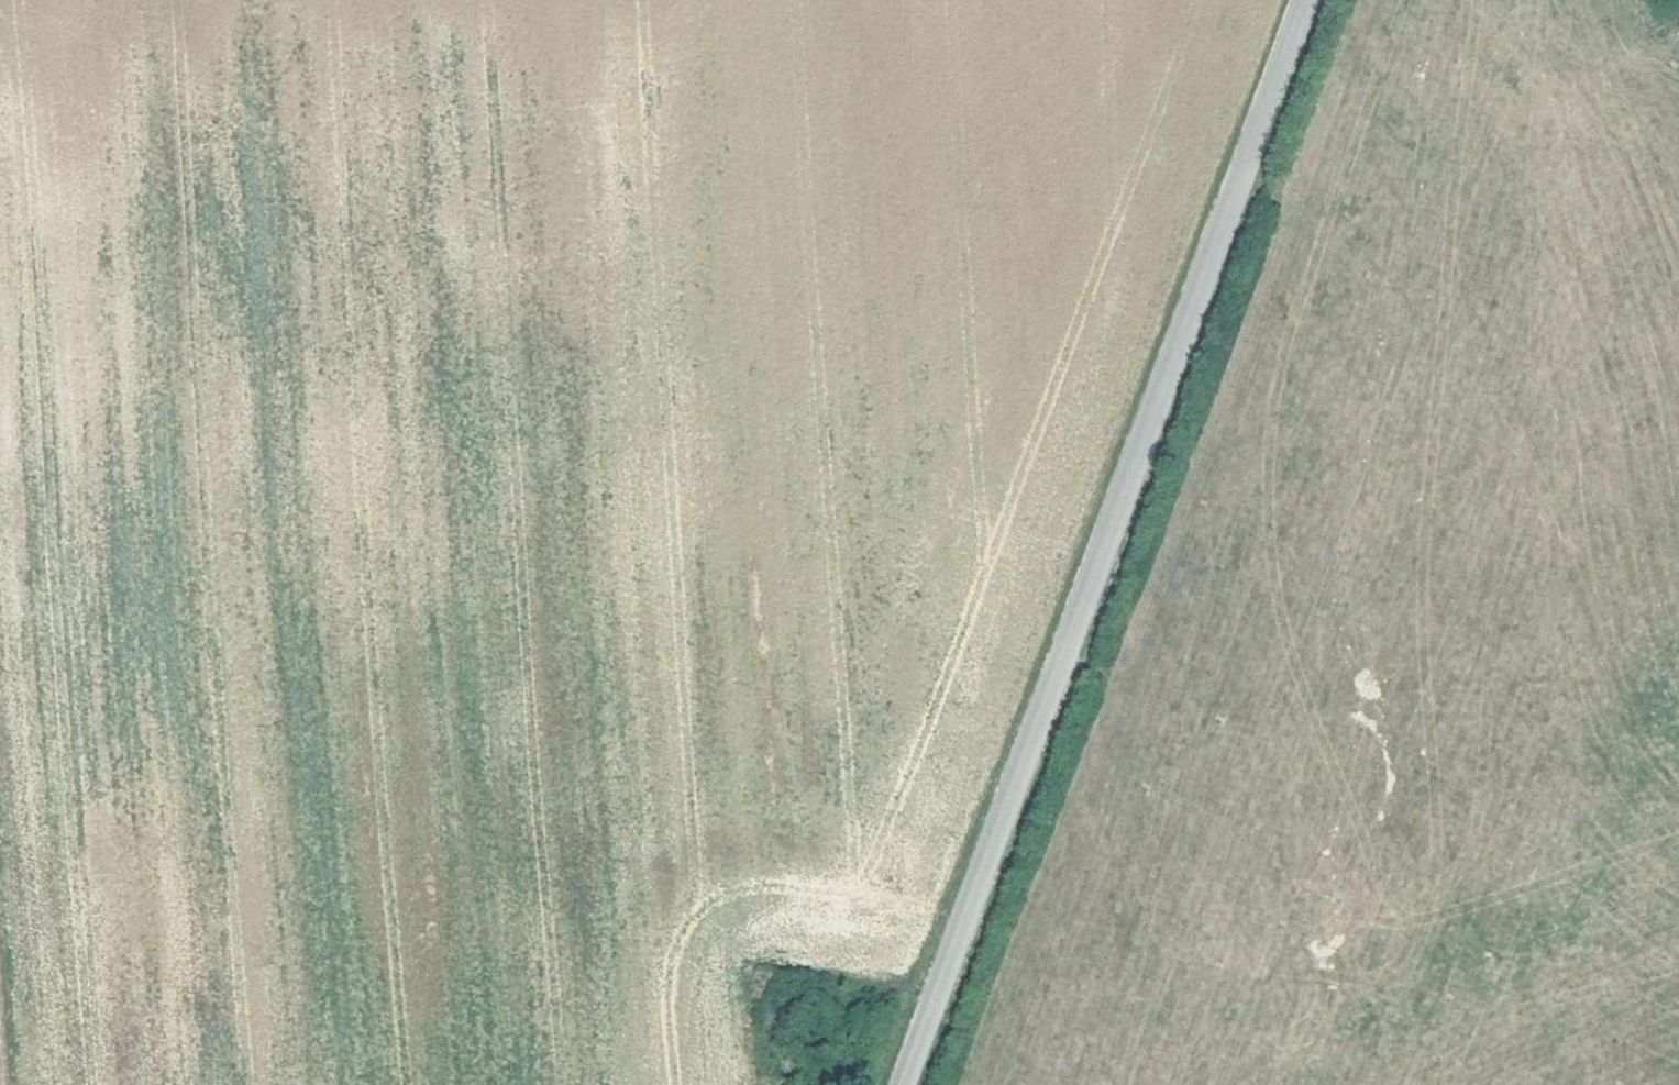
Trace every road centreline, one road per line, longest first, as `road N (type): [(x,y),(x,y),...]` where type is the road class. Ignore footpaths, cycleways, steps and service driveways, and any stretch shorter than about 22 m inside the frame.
road 1 (unclassified): [(1307,0),(904,1084)]

